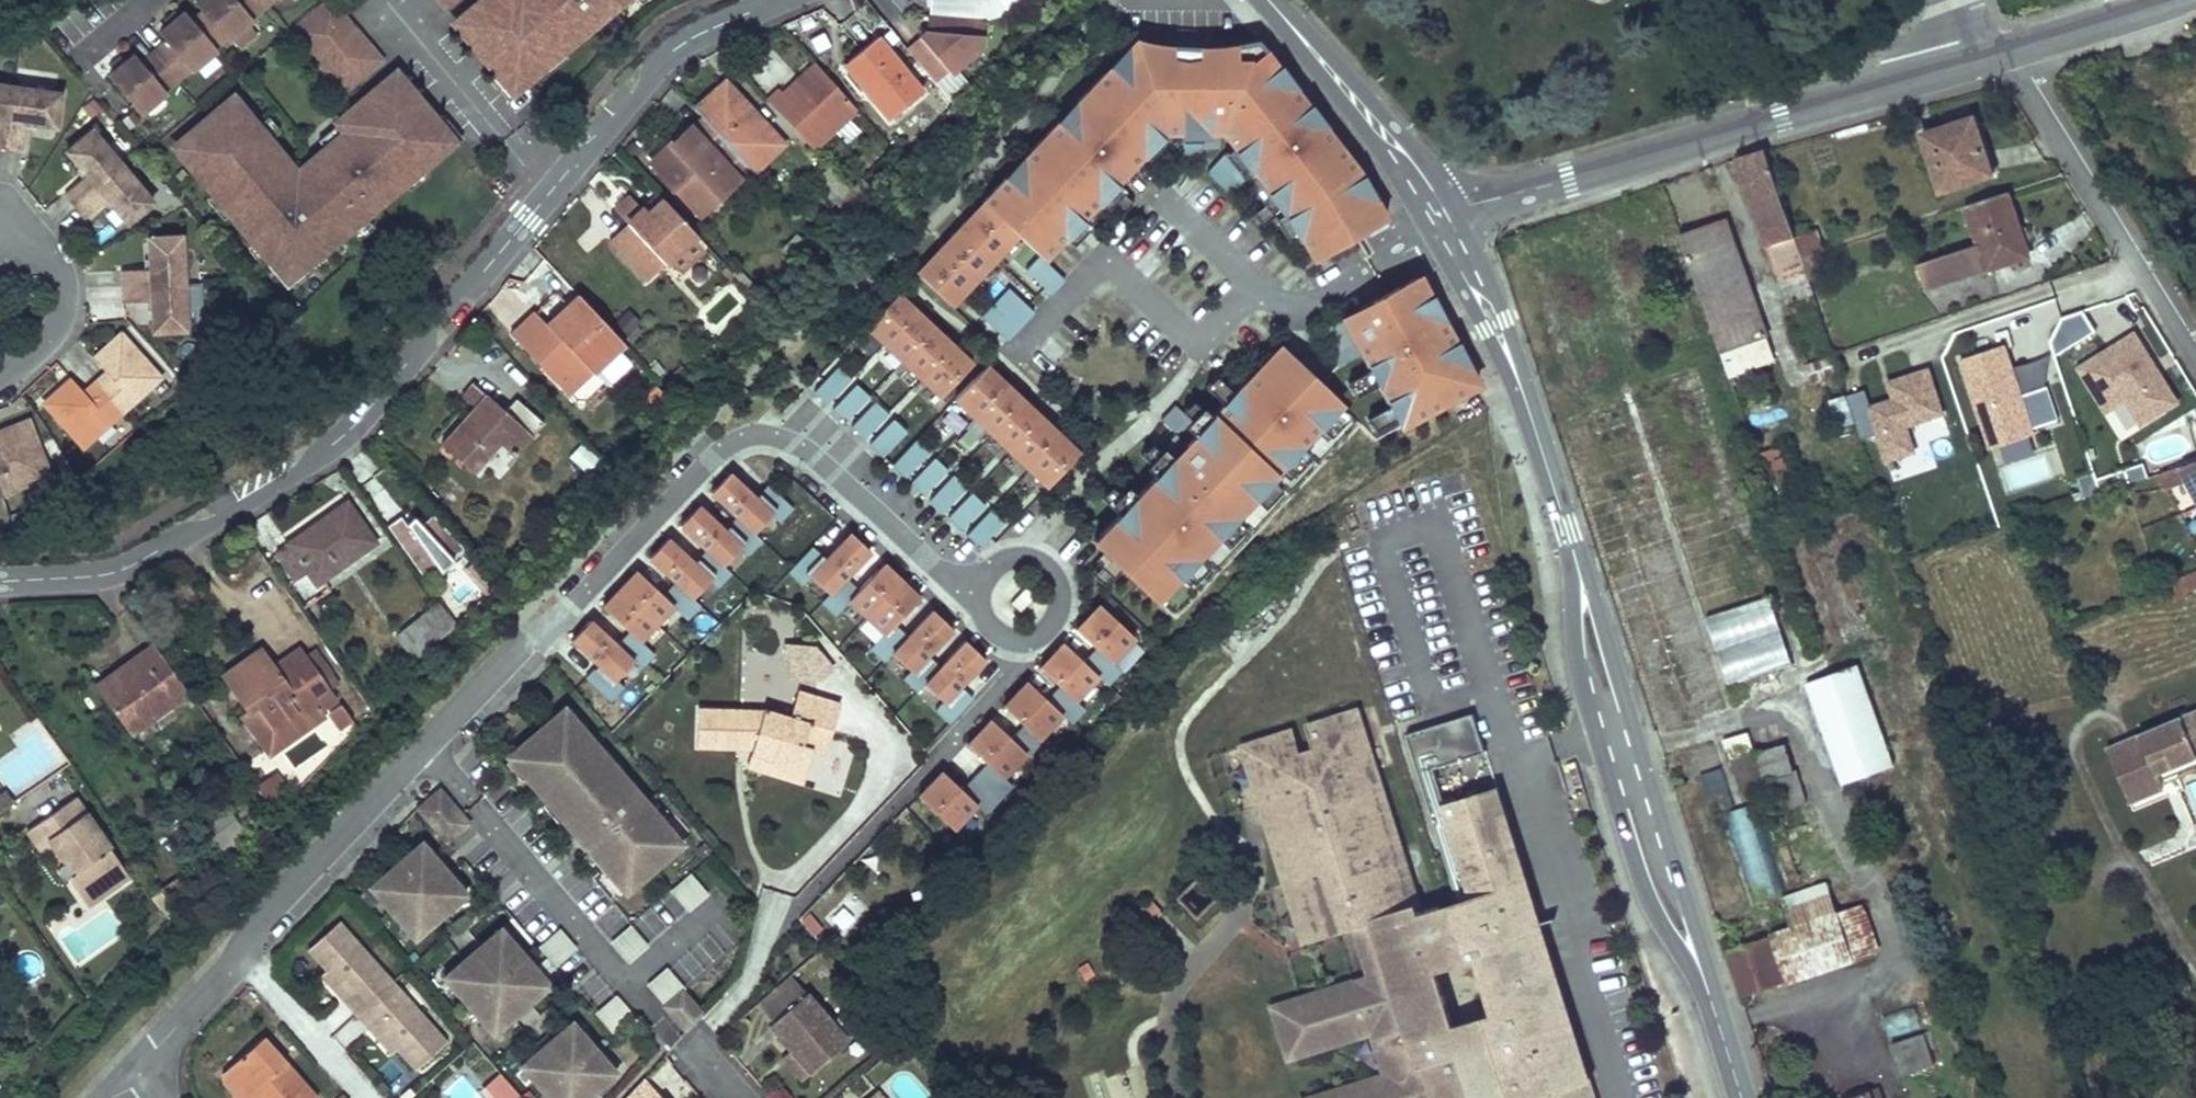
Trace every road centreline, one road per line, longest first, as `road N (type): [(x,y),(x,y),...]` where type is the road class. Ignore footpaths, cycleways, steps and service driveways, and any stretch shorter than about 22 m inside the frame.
road 1 (tertiary): [(1741,1097),(1524,394),(1440,210)]
road 2 (residential): [(986,598),(953,585),(808,450),(763,435),(713,456),(428,749)]
road 3 (residential): [(0,570),(114,561),(254,504),(383,398),(553,204)]
road 4 (tertiary): [(1440,210),(1971,63)]
road 5 (residential): [(949,750),(790,917),(766,929),(744,992),(691,1050)]
road 6 (residential): [(428,749),(675,1042),(691,1050)]
road 7 (residential): [(2021,49),(2195,340)]
road 8 (residential): [(553,204),(692,36),(774,0)]
road 9 (residential): [(428,749),(233,955)]
road 10 (tertiary): [(1440,210),(1268,0)]
road 11 (residential): [(553,204),(392,0)]
road 12 (track): [(1180,1097),(1172,1026),(1187,972),(1253,896)]
road 13 (residential): [(0,370),(46,316),(53,258),(8,203),(0,208)]
road 14 (residential): [(233,955),(362,1097)]
road 15 (tertiary): [(2021,49),(2165,0)]
road 16 (residential): [(986,598),(1003,570),(1038,570),(1056,599),(1049,621),(1031,634)]
road 17 (residential): [(949,750),(1025,663),(1031,634)]
road 18 (residential): [(233,955),(140,1053)]

